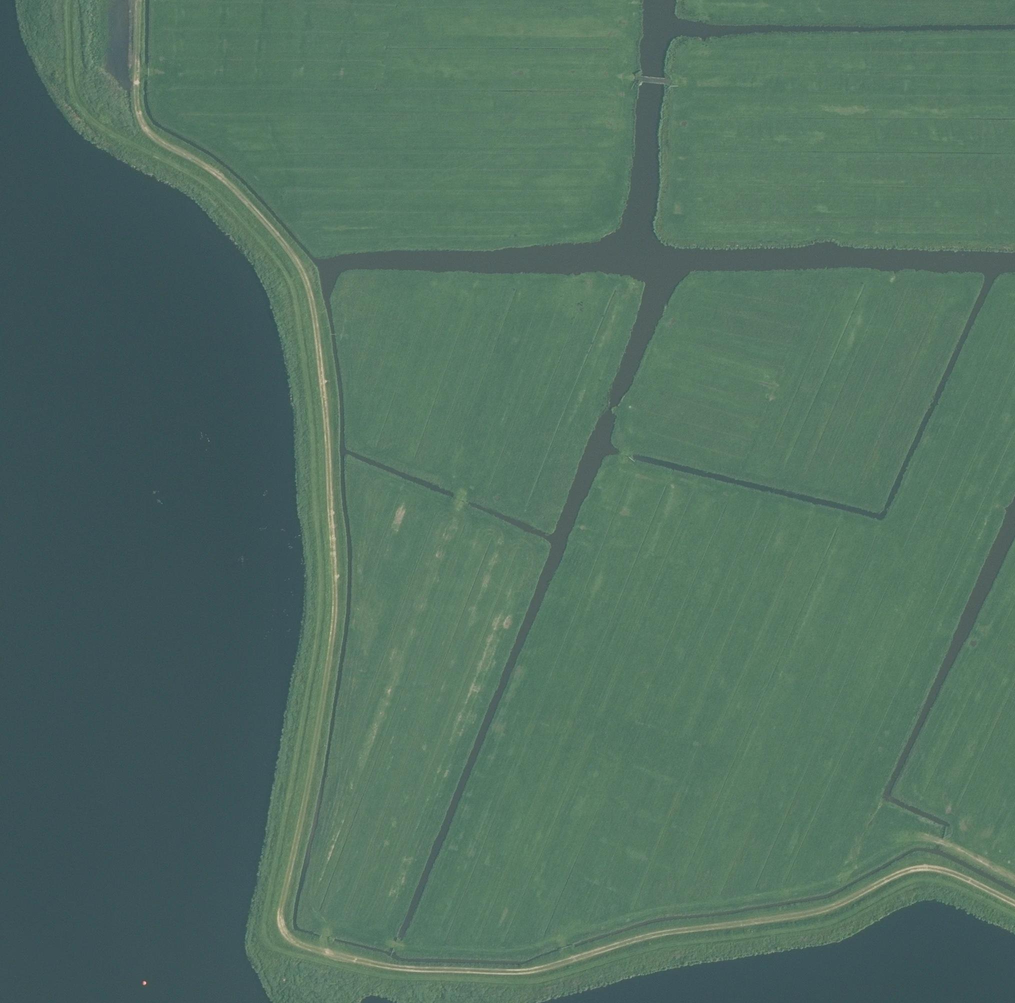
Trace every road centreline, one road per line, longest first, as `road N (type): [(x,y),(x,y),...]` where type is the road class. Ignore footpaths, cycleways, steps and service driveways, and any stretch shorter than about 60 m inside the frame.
road 1 (track): [(137,0),(140,117),(160,141),(221,177),(283,242),(301,267),(314,313),(329,454),(335,631),(281,922),(287,935),(390,969),(516,974),(673,932),(832,912),(917,870),(954,872),(1014,902)]
road 2 (track): [(672,81),(136,71)]

